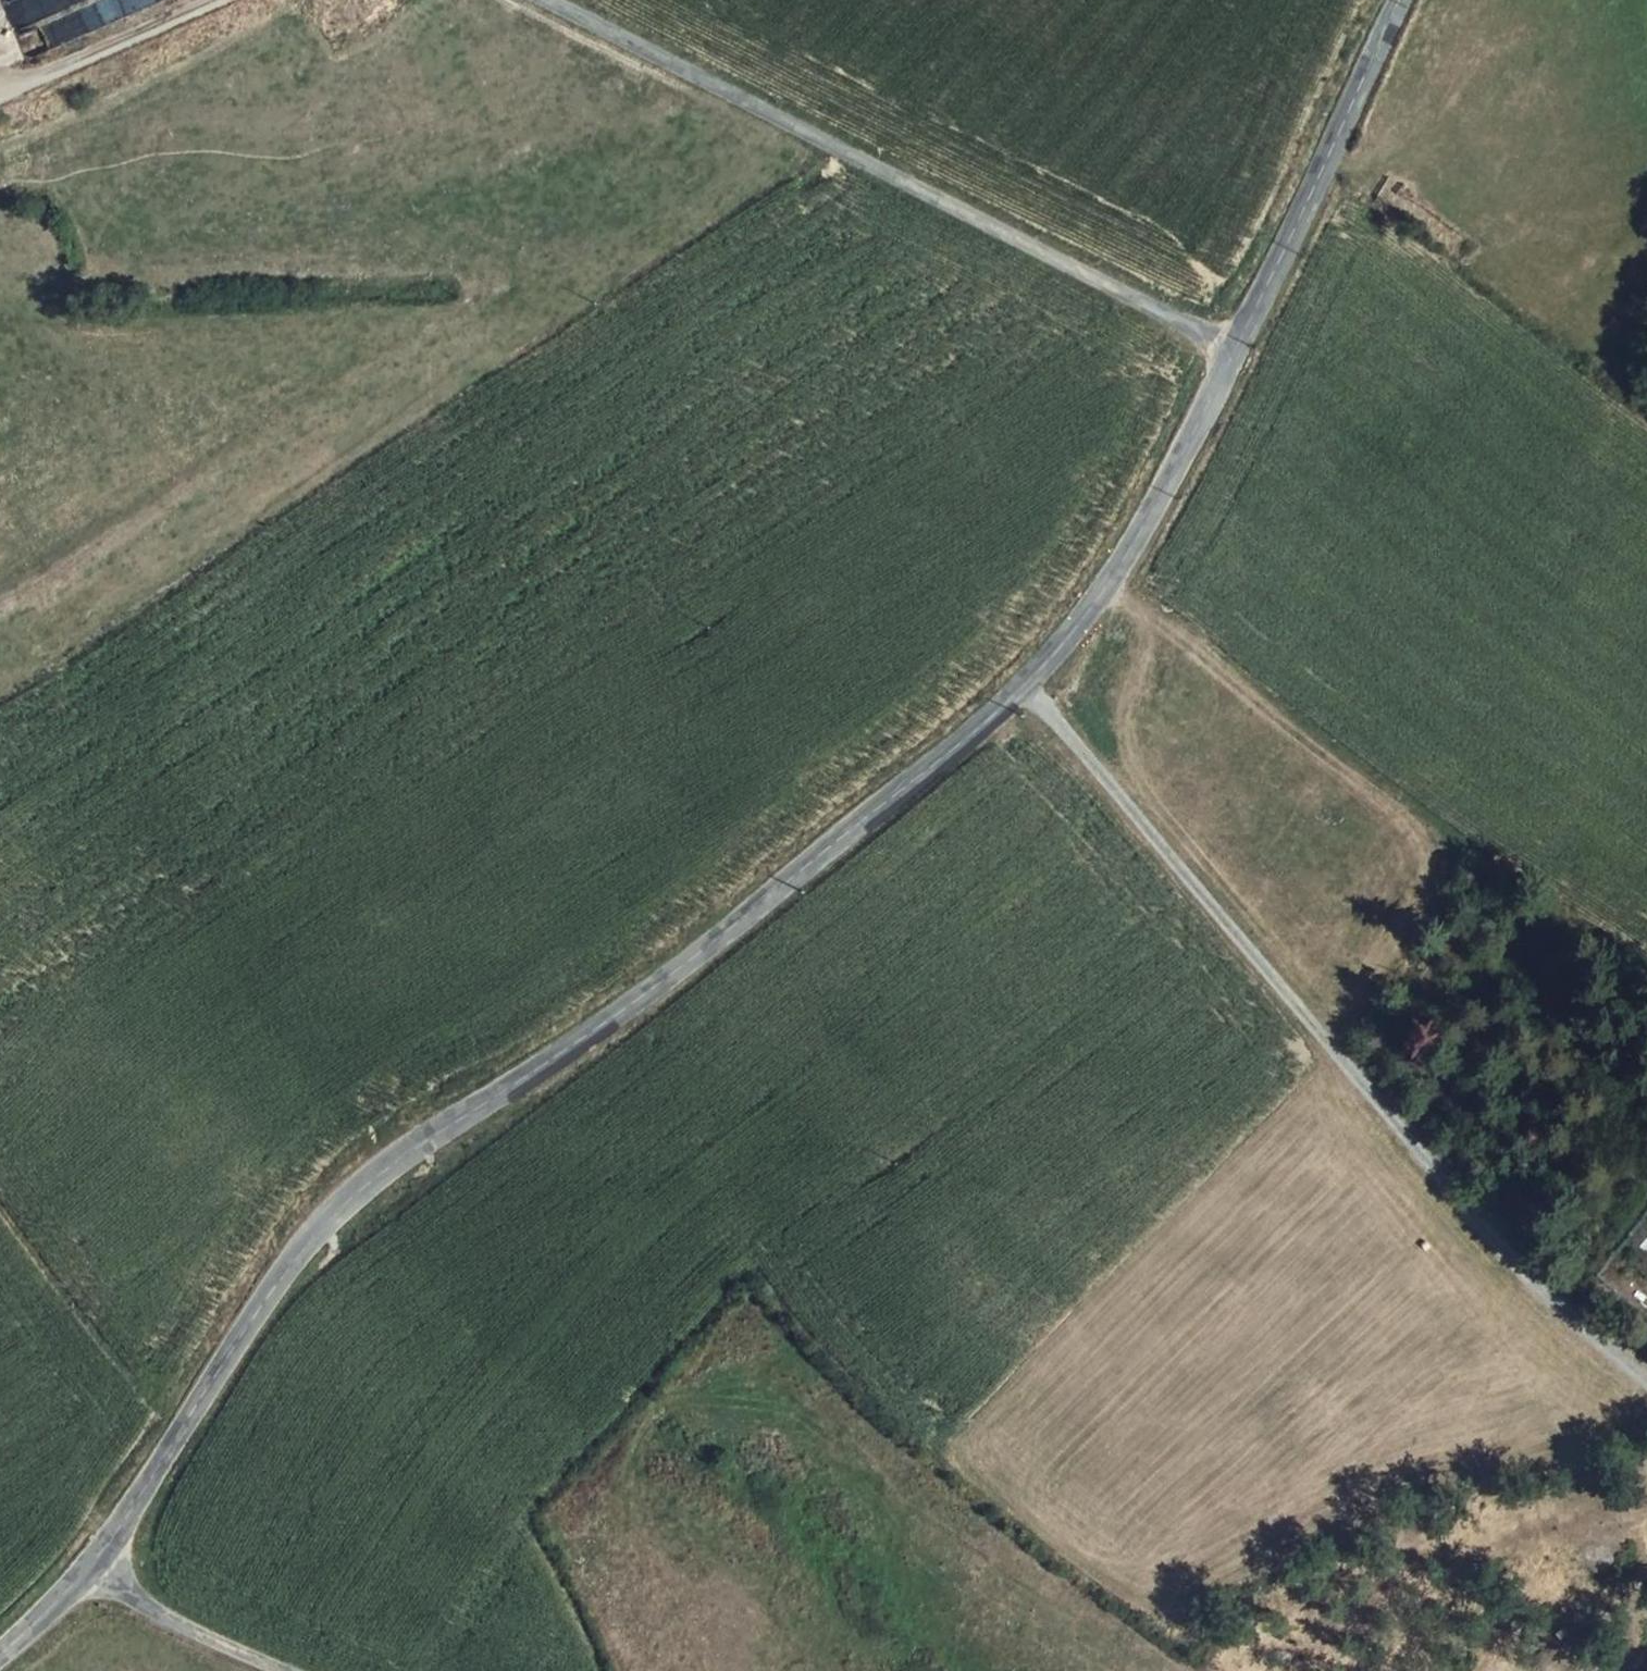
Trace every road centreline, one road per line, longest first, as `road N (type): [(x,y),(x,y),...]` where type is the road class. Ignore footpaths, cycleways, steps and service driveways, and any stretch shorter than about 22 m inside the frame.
road 1 (tertiary): [(90,1570),(311,1234),(426,1146),(637,1013),(1024,690),(1164,520),(1404,0)]
road 2 (track): [(1646,1381),(1543,1288),(1433,1168),(1024,690)]
road 3 (unclassified): [(285,1670),(90,1570)]
road 4 (tertiary): [(0,1657),(62,1609),(90,1570)]

